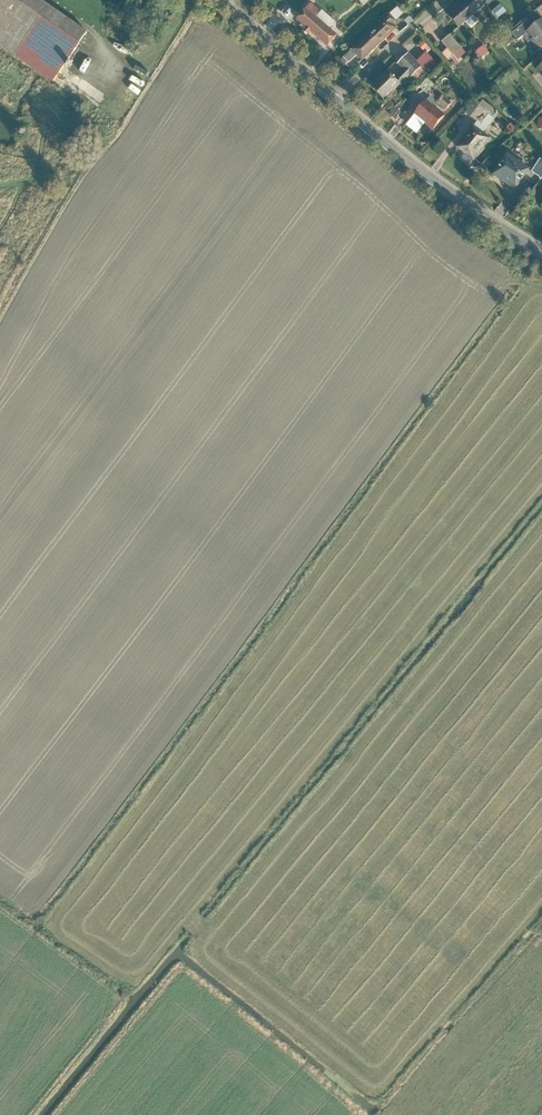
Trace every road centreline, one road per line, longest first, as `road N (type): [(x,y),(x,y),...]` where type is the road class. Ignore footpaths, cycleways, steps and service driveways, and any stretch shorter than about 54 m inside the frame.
road 1 (tertiary): [(343,101),(441,184),(541,249)]
road 2 (tertiary): [(223,0),(343,101)]
road 3 (residential): [(343,101),(447,0)]

